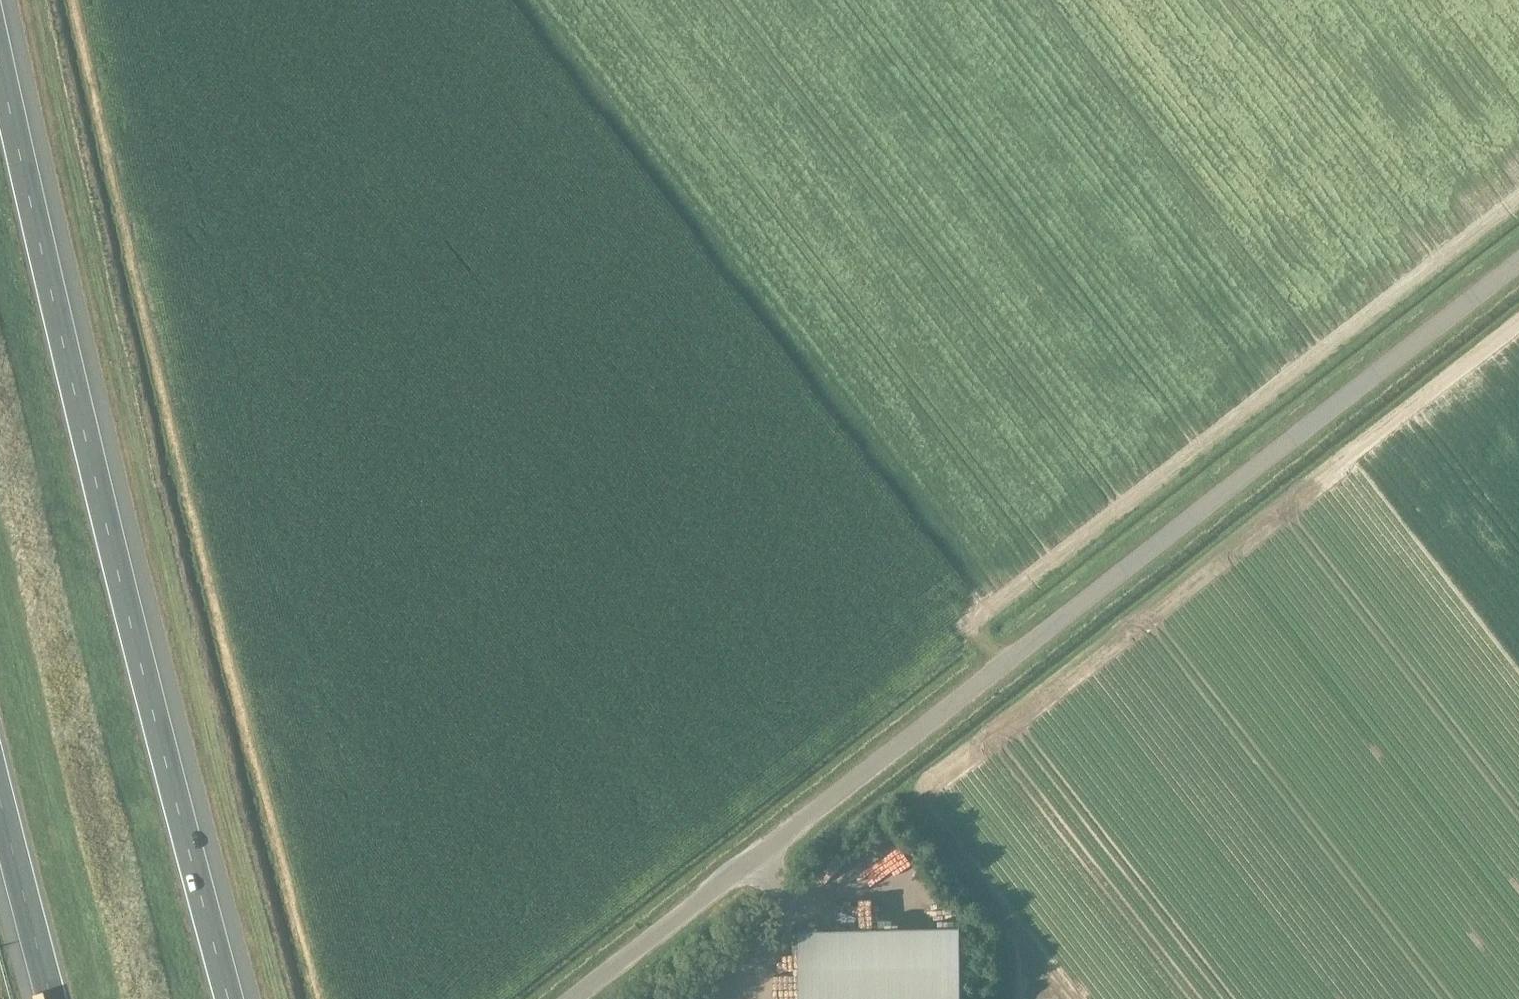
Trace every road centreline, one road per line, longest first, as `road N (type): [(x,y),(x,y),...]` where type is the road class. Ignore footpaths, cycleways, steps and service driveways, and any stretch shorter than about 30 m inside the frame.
road 1 (unclassified): [(571,998),(1518,261)]
road 2 (motorway): [(230,998),(105,519),(0,65)]
road 3 (motorway): [(0,803),(50,998)]

